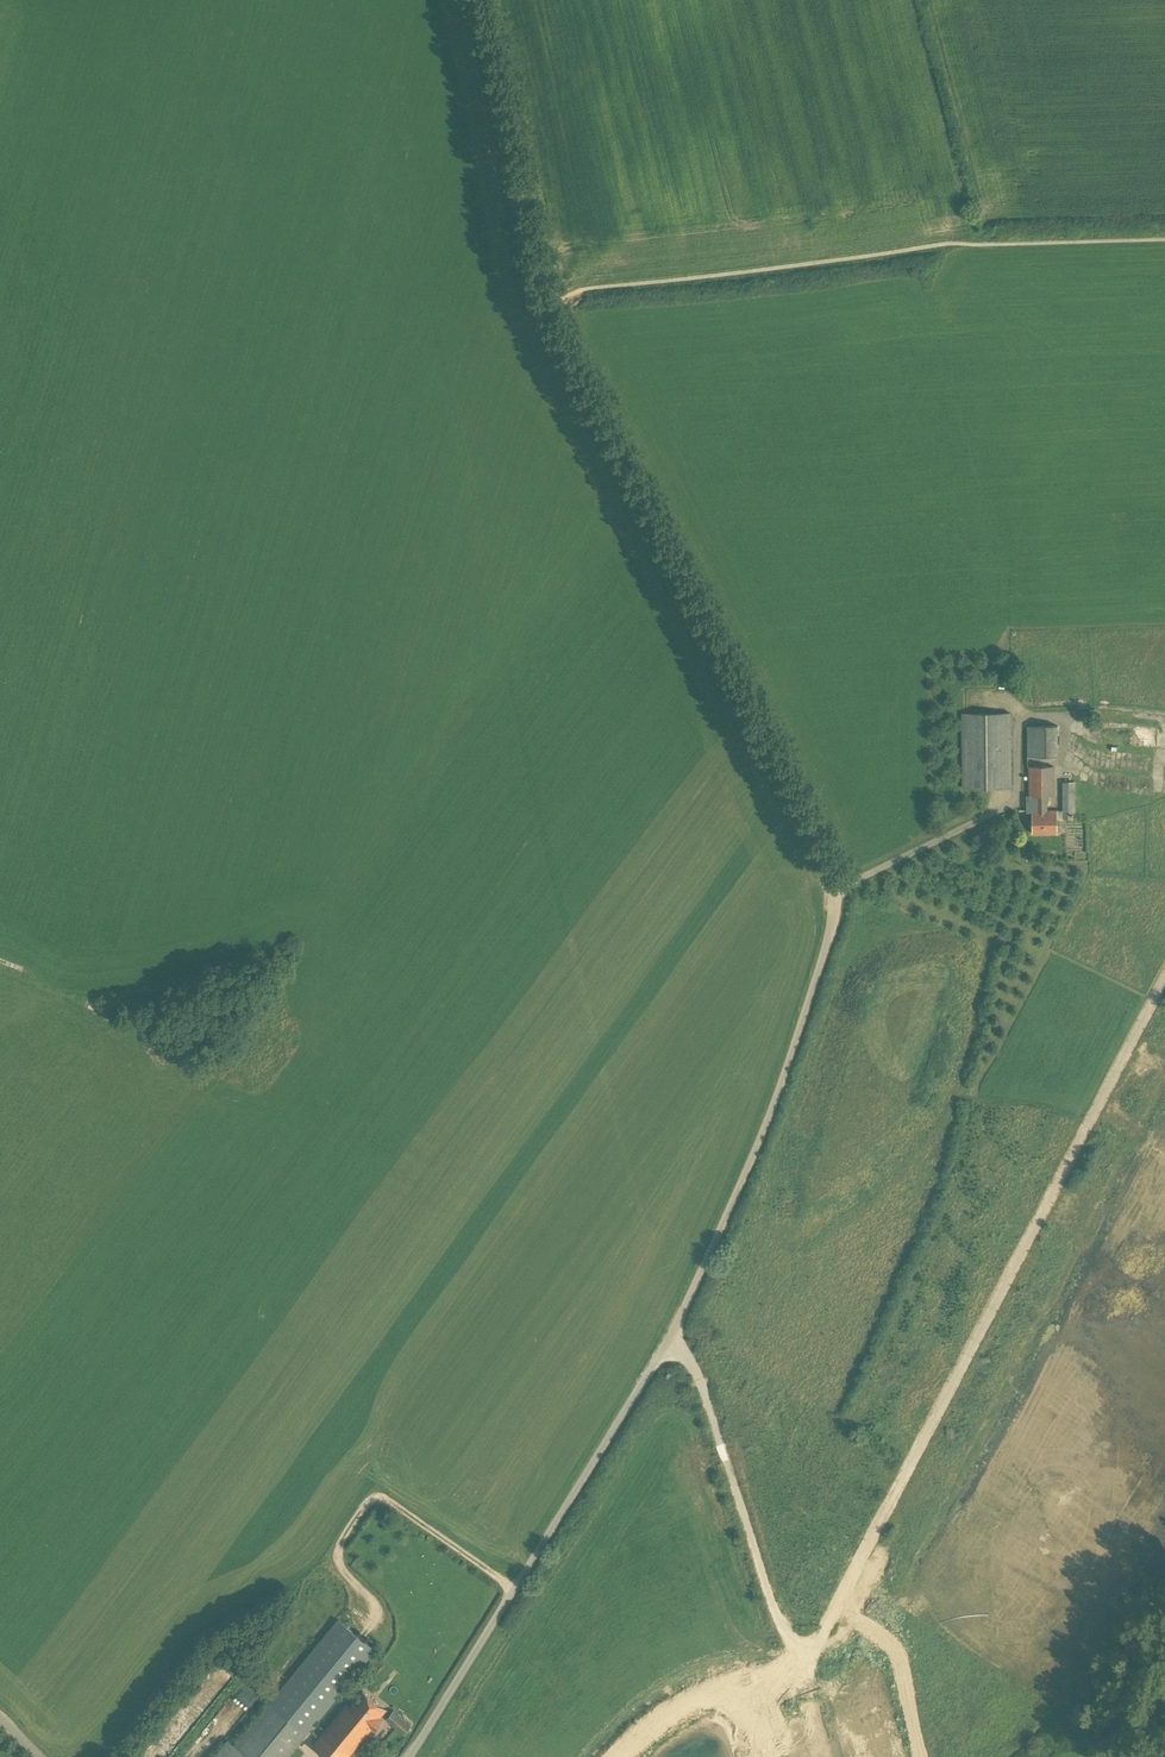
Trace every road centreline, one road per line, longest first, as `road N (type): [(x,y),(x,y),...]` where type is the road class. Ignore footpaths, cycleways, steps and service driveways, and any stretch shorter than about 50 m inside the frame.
road 1 (unclassified): [(540,308),(812,833),(835,908),(789,1060),(663,1348),(410,1756)]
road 2 (track): [(1164,980),(812,1652)]
road 3 (track): [(812,1652),(777,1624),(697,1377),(663,1348)]
road 4 (unclassified): [(540,308),(496,80),(471,0)]

